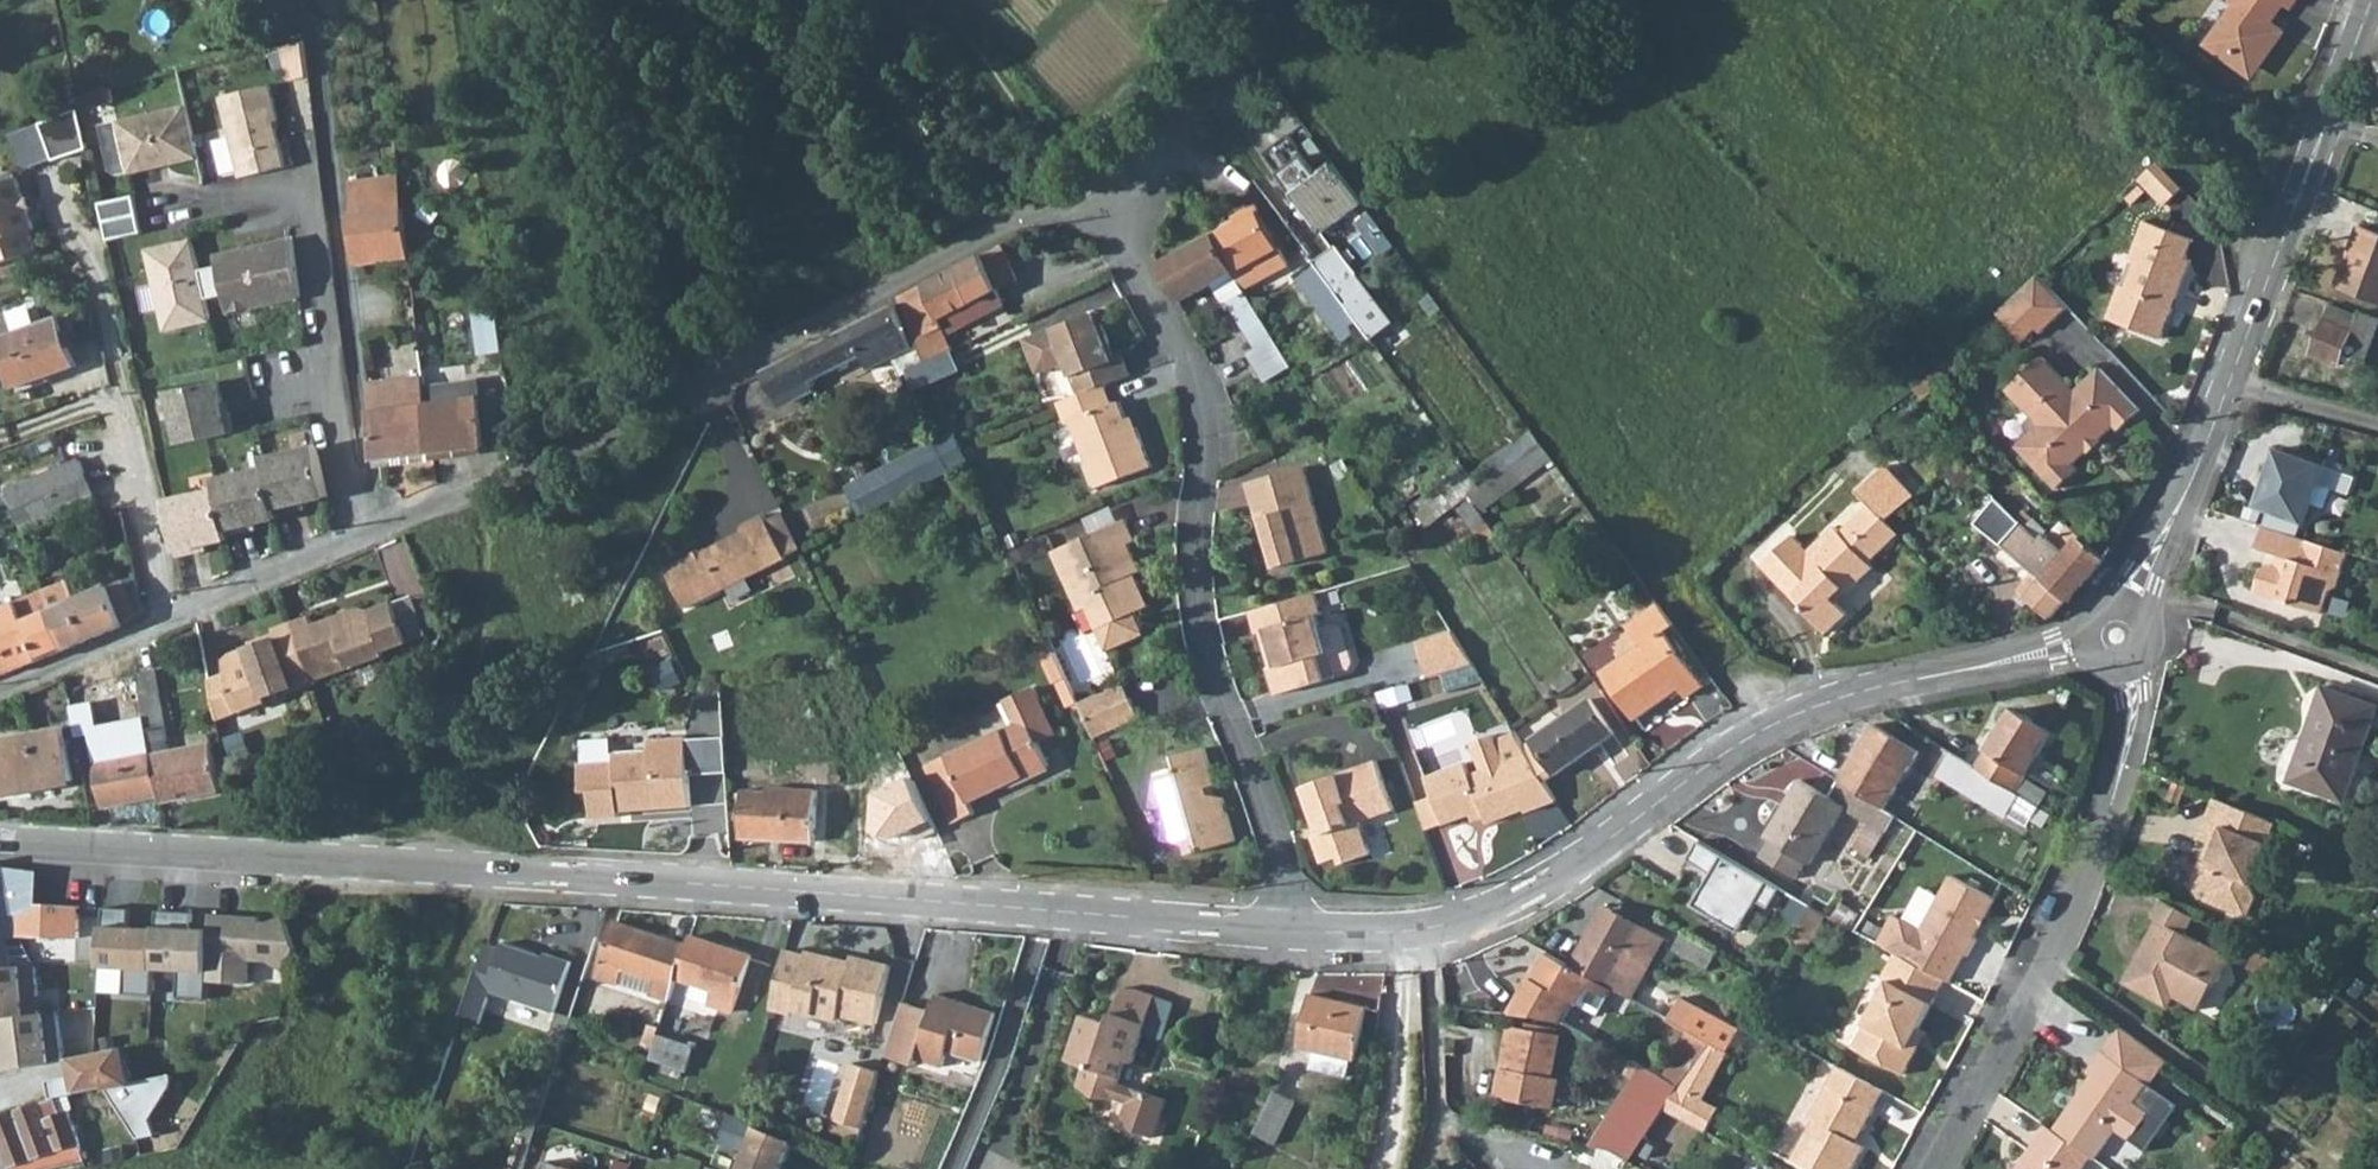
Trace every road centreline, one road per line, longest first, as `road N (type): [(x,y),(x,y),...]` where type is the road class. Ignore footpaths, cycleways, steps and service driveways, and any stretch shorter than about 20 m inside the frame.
road 1 (residential): [(0,839),(1294,929)]
road 2 (residential): [(1294,929),(1429,929),(1488,913),(1534,893),(1730,748),(1810,703),(2119,638)]
road 3 (residential): [(354,542),(655,415),(1027,217),(1064,204),(1110,217)]
road 4 (residential): [(1294,929),(1200,639),(1193,545),(1204,425),(1190,359),(1110,217)]
road 5 (residential): [(2119,638),(2232,386),(2372,0)]
road 6 (residential): [(1932,1168),(2050,953),(2107,819),(2130,742),(2132,697),(2119,638)]
road 7 (residential): [(162,621),(90,256),(49,204)]
road 8 (residential): [(354,542),(305,198),(225,217)]
road 9 (track): [(2333,1168),(2047,959)]
road 10 (track): [(930,0),(975,42),(1021,104),(1049,149),(1064,204)]
road 11 (residential): [(1110,217),(1166,162),(1223,44)]
road 12 (residential): [(162,621),(354,542)]
road 13 (residential): [(0,687),(162,621)]

